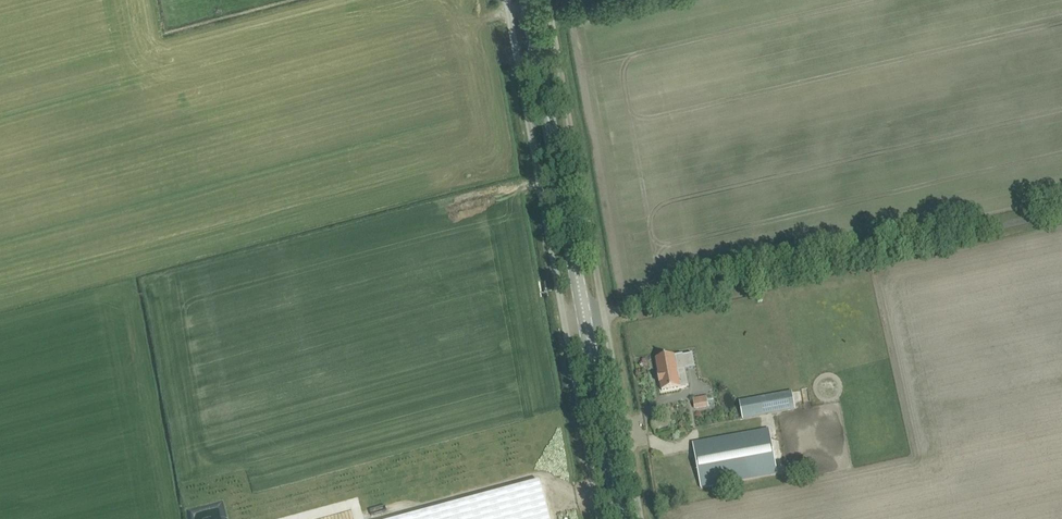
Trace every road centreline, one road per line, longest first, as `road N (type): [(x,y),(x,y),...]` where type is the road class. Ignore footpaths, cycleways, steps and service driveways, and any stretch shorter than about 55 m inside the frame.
road 1 (unclassified): [(605,313),(1061,207)]
road 2 (unclassified): [(565,322),(508,0)]
road 3 (primary): [(585,318),(528,0)]
road 4 (unclassified): [(605,313),(551,0)]
road 5 (unclassified): [(643,518),(605,313)]
road 6 (primary): [(620,518),(585,318)]
road 7 (unclassified): [(600,518),(565,322)]

